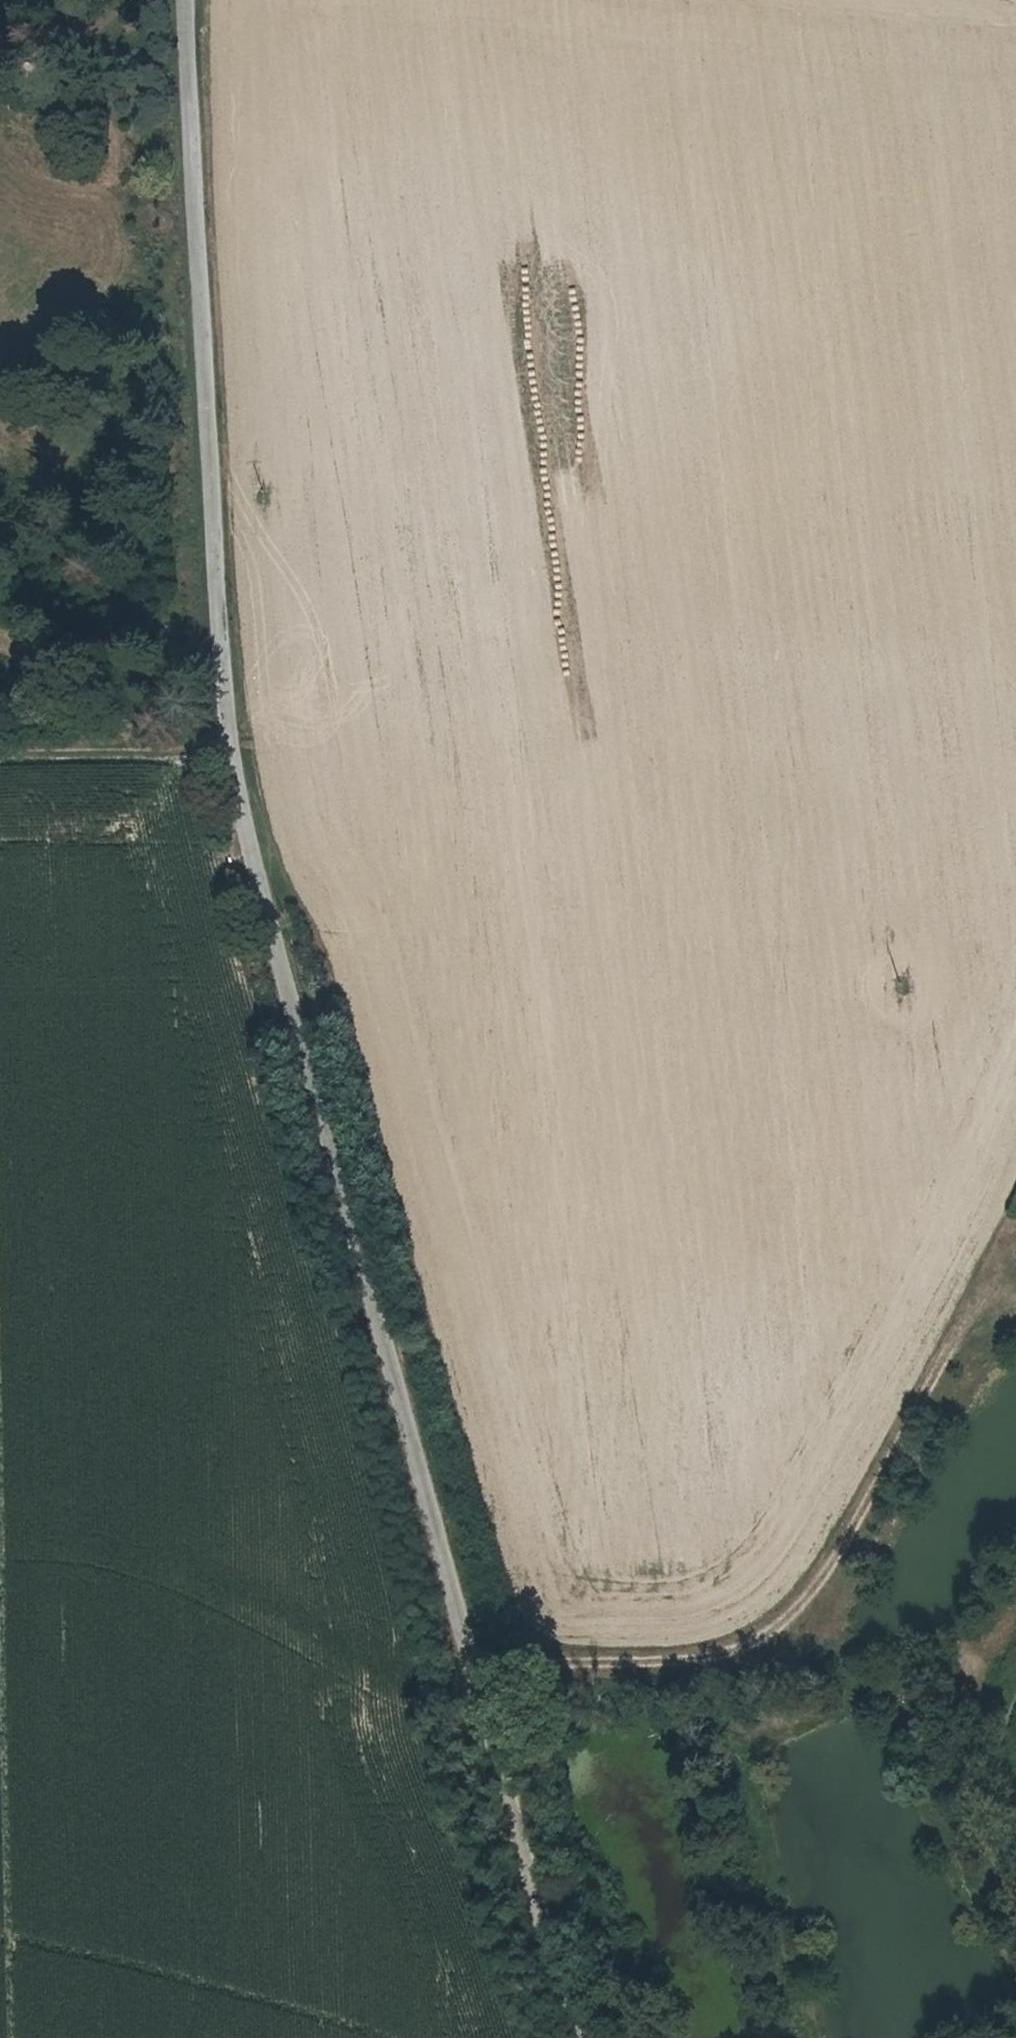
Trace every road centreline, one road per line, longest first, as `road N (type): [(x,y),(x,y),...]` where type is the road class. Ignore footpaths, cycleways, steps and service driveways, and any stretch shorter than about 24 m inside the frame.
road 1 (unclassified): [(185,0),(193,397),(231,806),(581,2037)]

